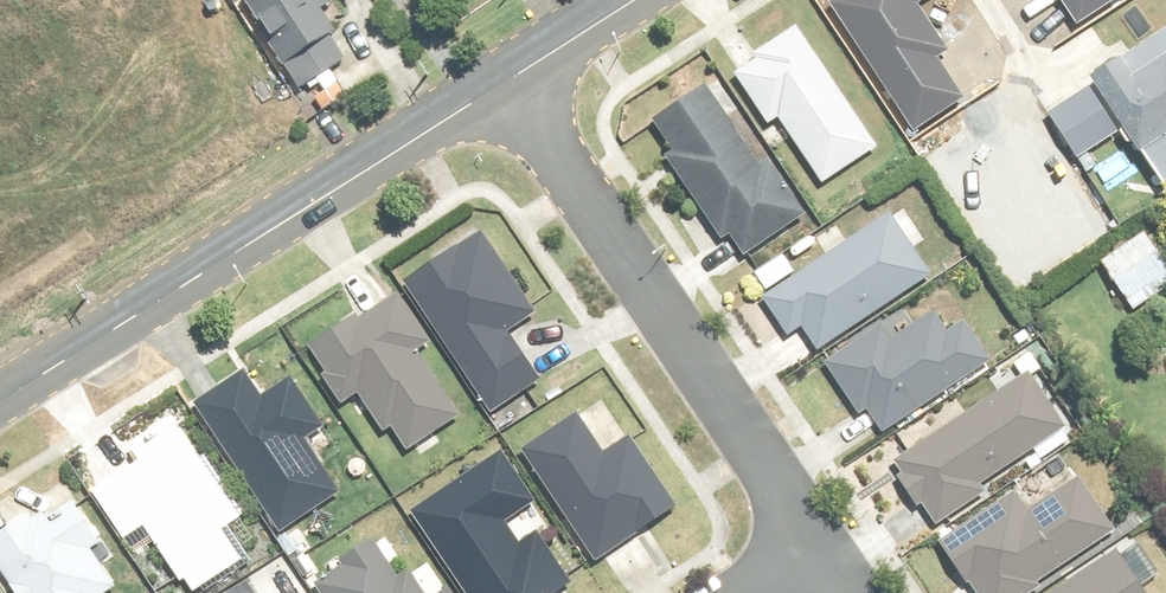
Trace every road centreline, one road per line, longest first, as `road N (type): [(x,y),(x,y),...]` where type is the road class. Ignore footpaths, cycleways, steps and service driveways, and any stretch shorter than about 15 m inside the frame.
road 1 (tertiary): [(0,399),(497,81)]
road 2 (residential): [(820,549),(497,81)]
road 3 (tertiary): [(497,81),(624,0)]

